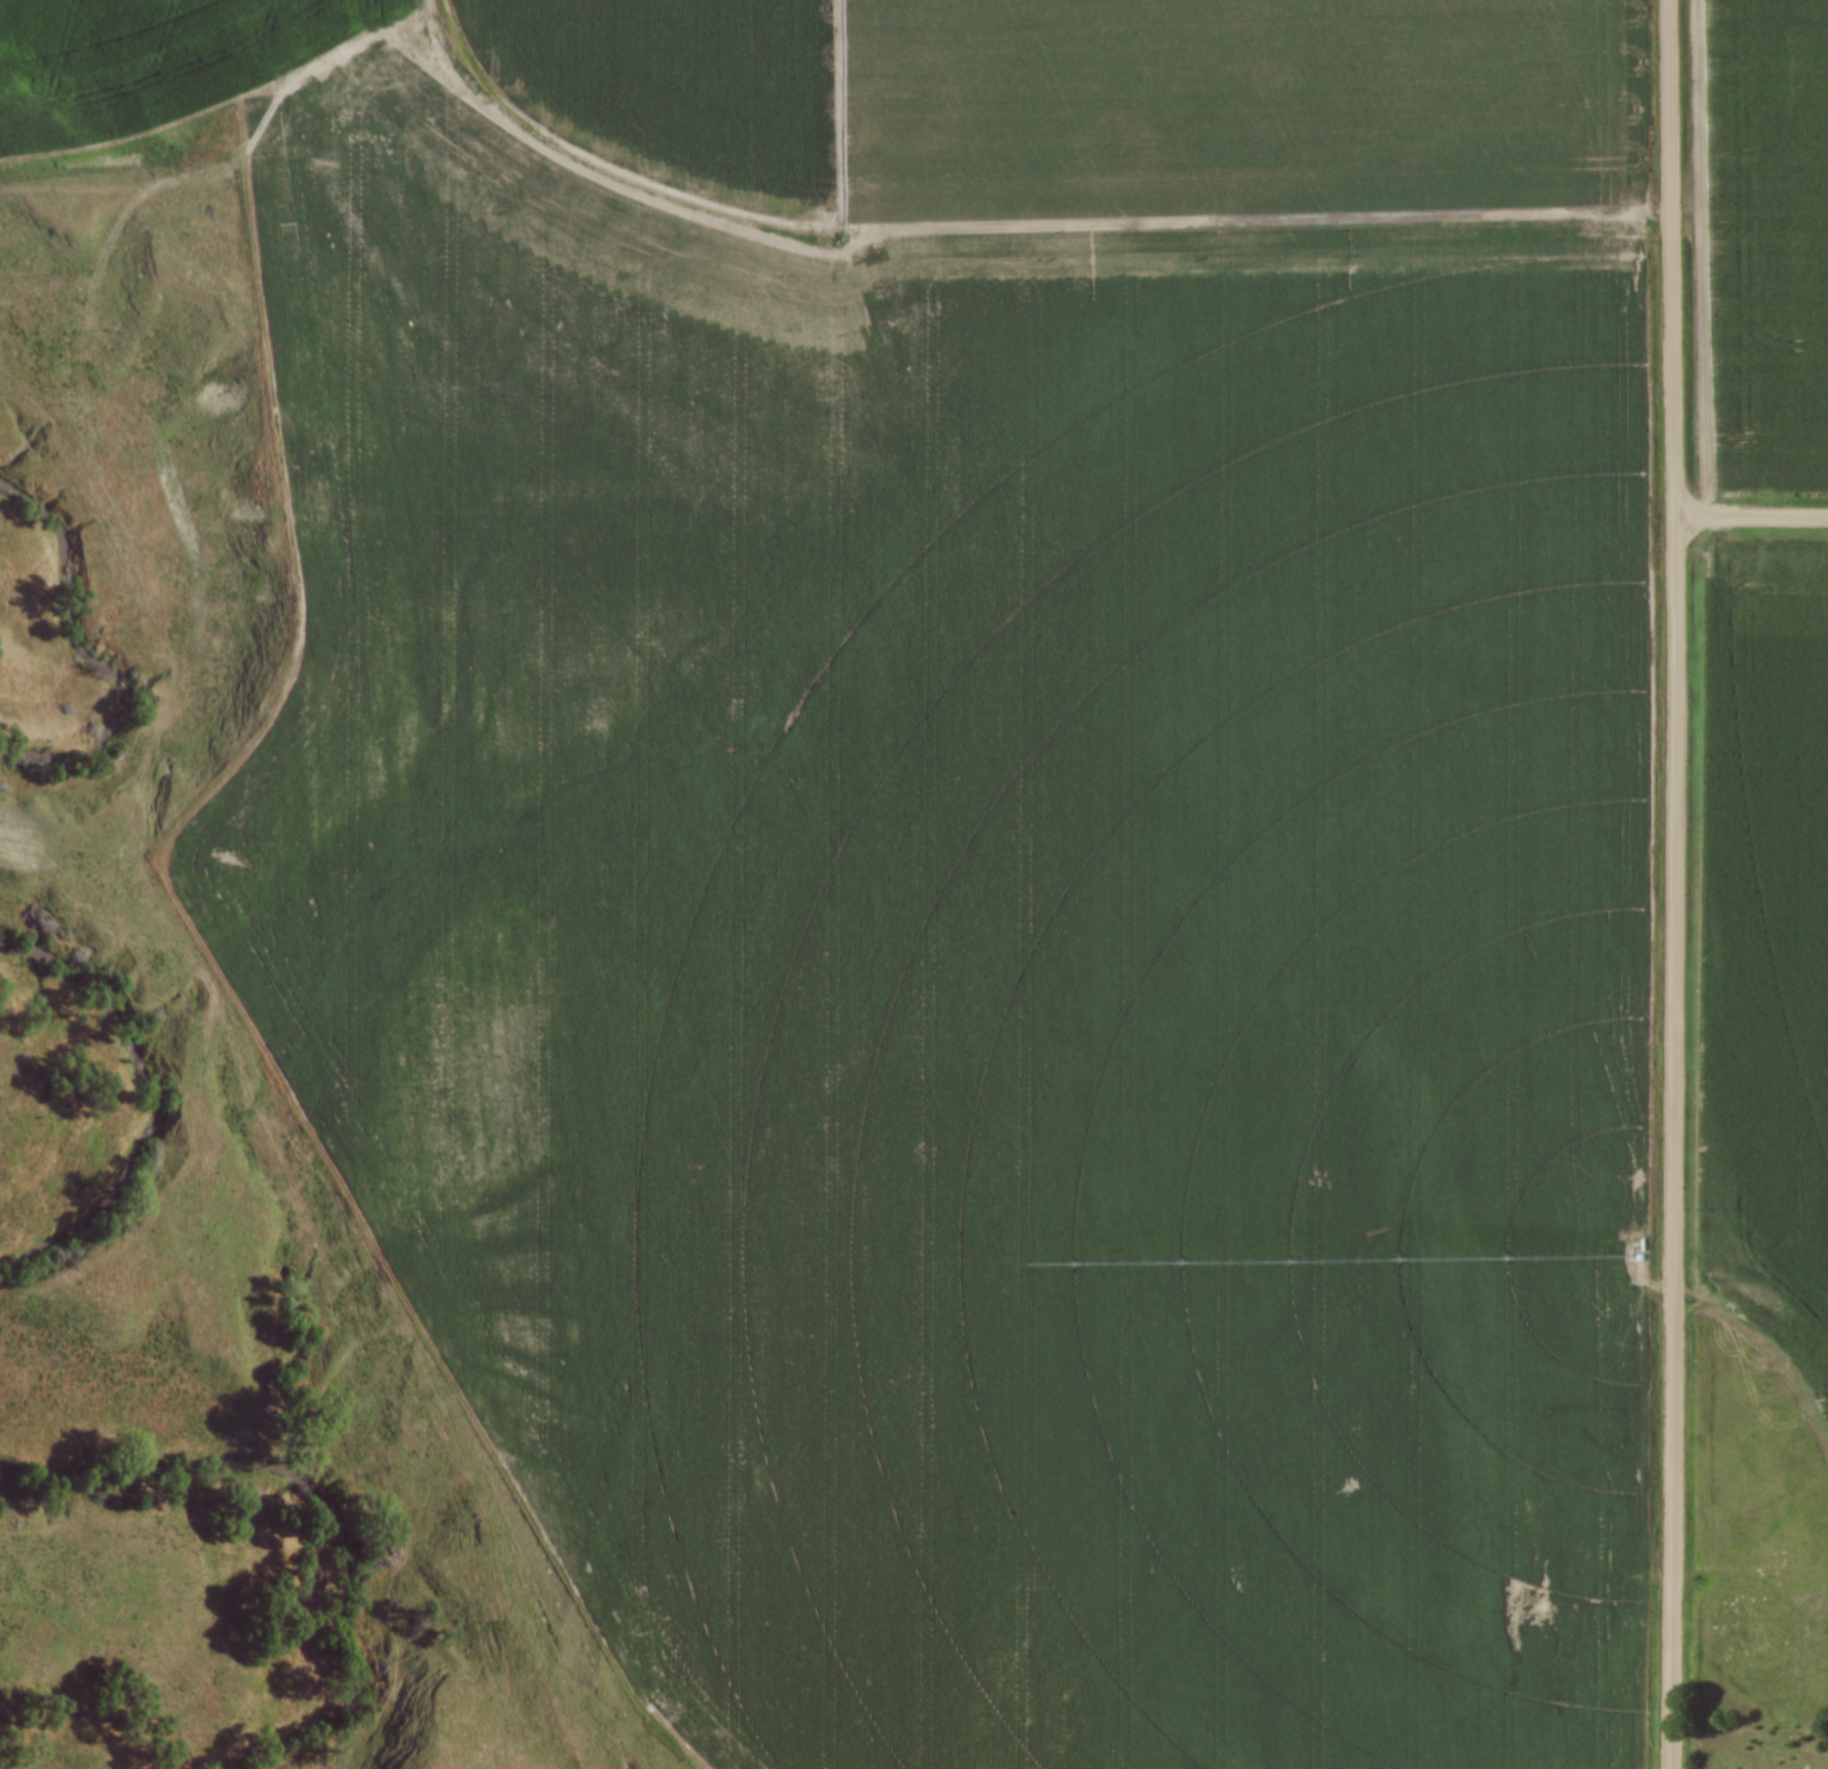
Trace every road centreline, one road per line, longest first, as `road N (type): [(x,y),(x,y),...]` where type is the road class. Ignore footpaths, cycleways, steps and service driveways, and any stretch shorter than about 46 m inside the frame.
road 1 (tertiary): [(1670,1768),(1680,516),(1671,0)]
road 2 (residential): [(1680,516),(1827,519)]

